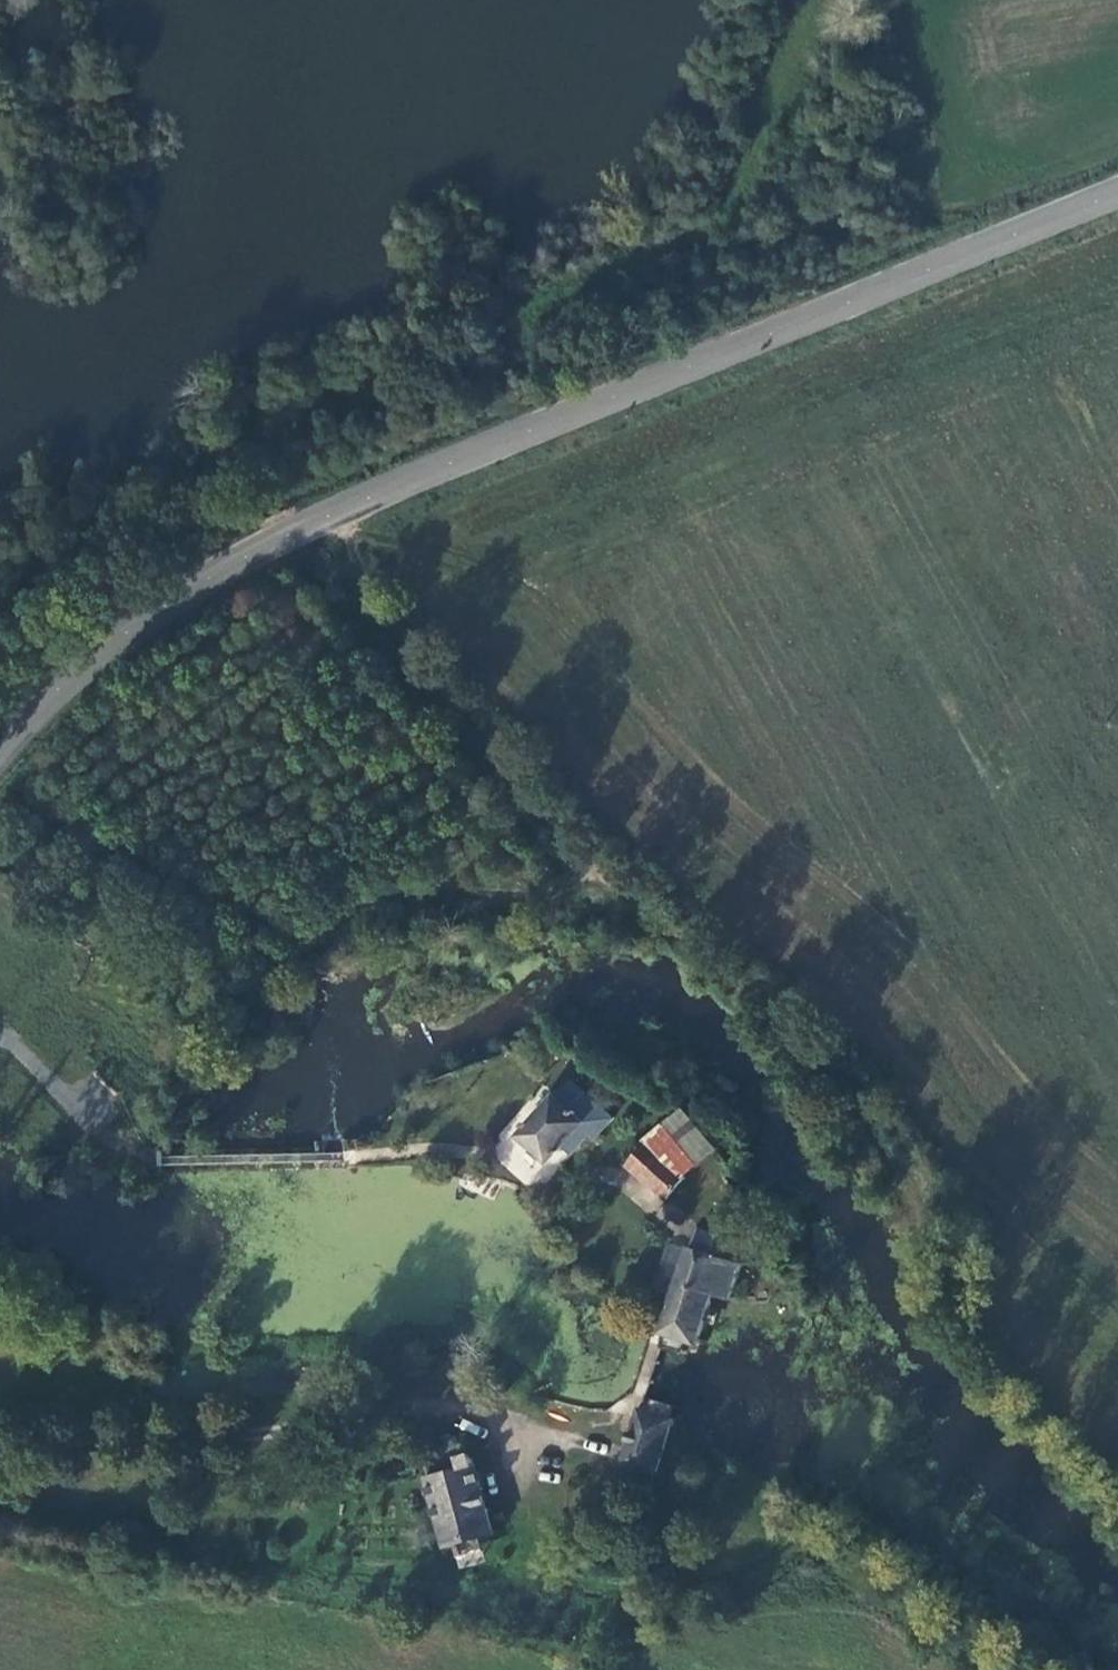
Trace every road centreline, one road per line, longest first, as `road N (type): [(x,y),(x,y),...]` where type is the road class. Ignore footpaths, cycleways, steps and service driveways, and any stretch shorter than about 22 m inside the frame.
road 1 (tertiary): [(1117,193),(328,508),(120,623),(0,740)]

